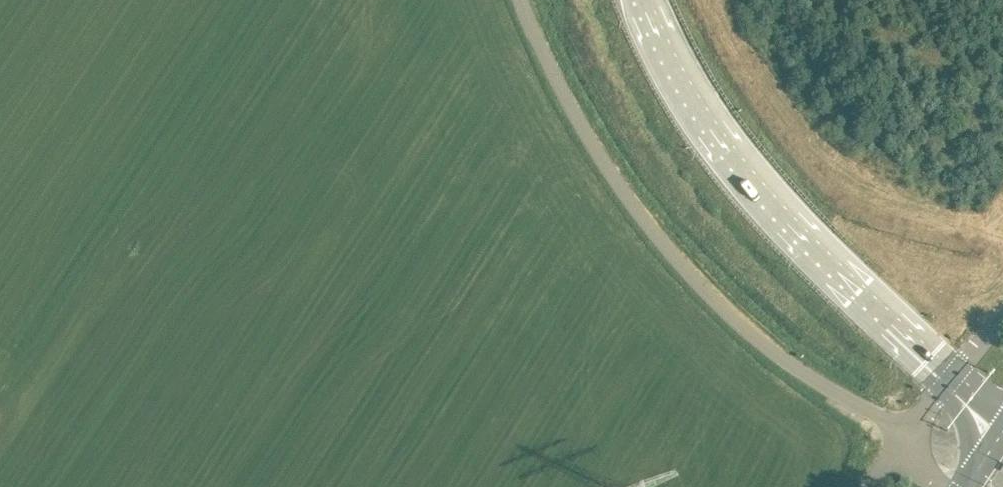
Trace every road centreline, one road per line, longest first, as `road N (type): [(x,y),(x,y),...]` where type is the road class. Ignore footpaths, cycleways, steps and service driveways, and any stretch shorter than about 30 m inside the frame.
road 1 (unclassified): [(907,442),(763,343),(651,229),(588,135),(521,0)]
road 2 (motorway): [(645,0),(691,97),(773,206),(950,384)]

